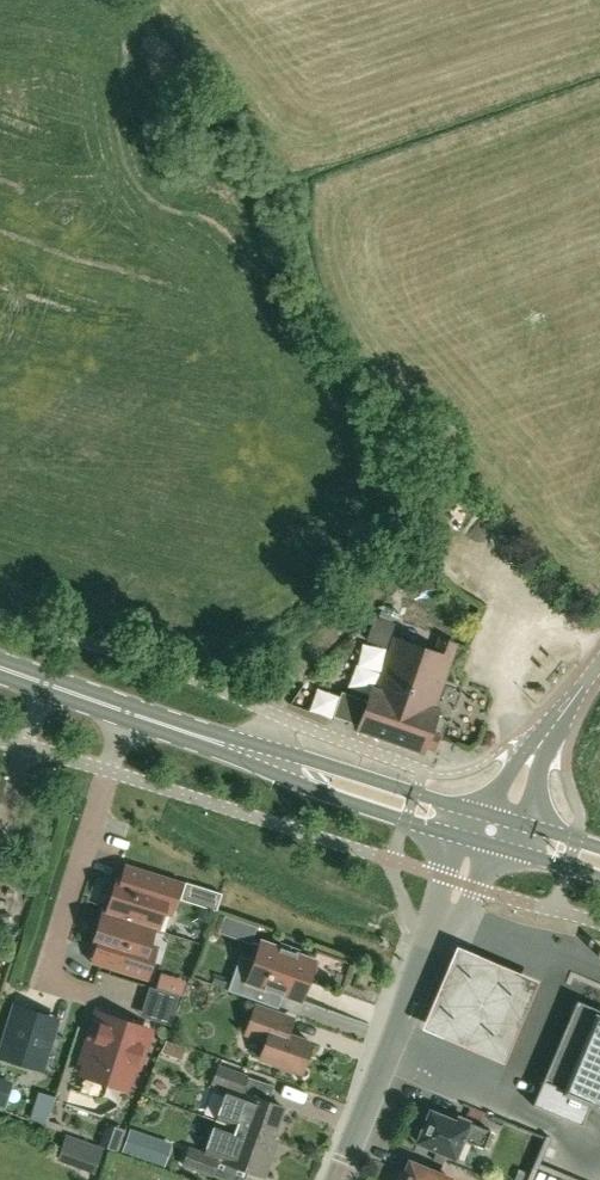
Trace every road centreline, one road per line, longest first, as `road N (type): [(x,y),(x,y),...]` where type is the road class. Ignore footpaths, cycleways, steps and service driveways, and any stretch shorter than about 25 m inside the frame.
road 1 (tertiary): [(338,1179),(444,917),(482,844)]
road 2 (residential): [(129,713),(44,983),(90,998)]
road 3 (primary): [(496,817),(336,767),(262,758)]
road 4 (primary): [(262,758),(329,796),(482,844)]
road 5 (tertiary): [(496,817),(599,662)]
road 6 (primary): [(262,758),(129,713)]
road 7 (primary): [(129,713),(0,670)]
road 8 (primary): [(482,844),(599,878)]

